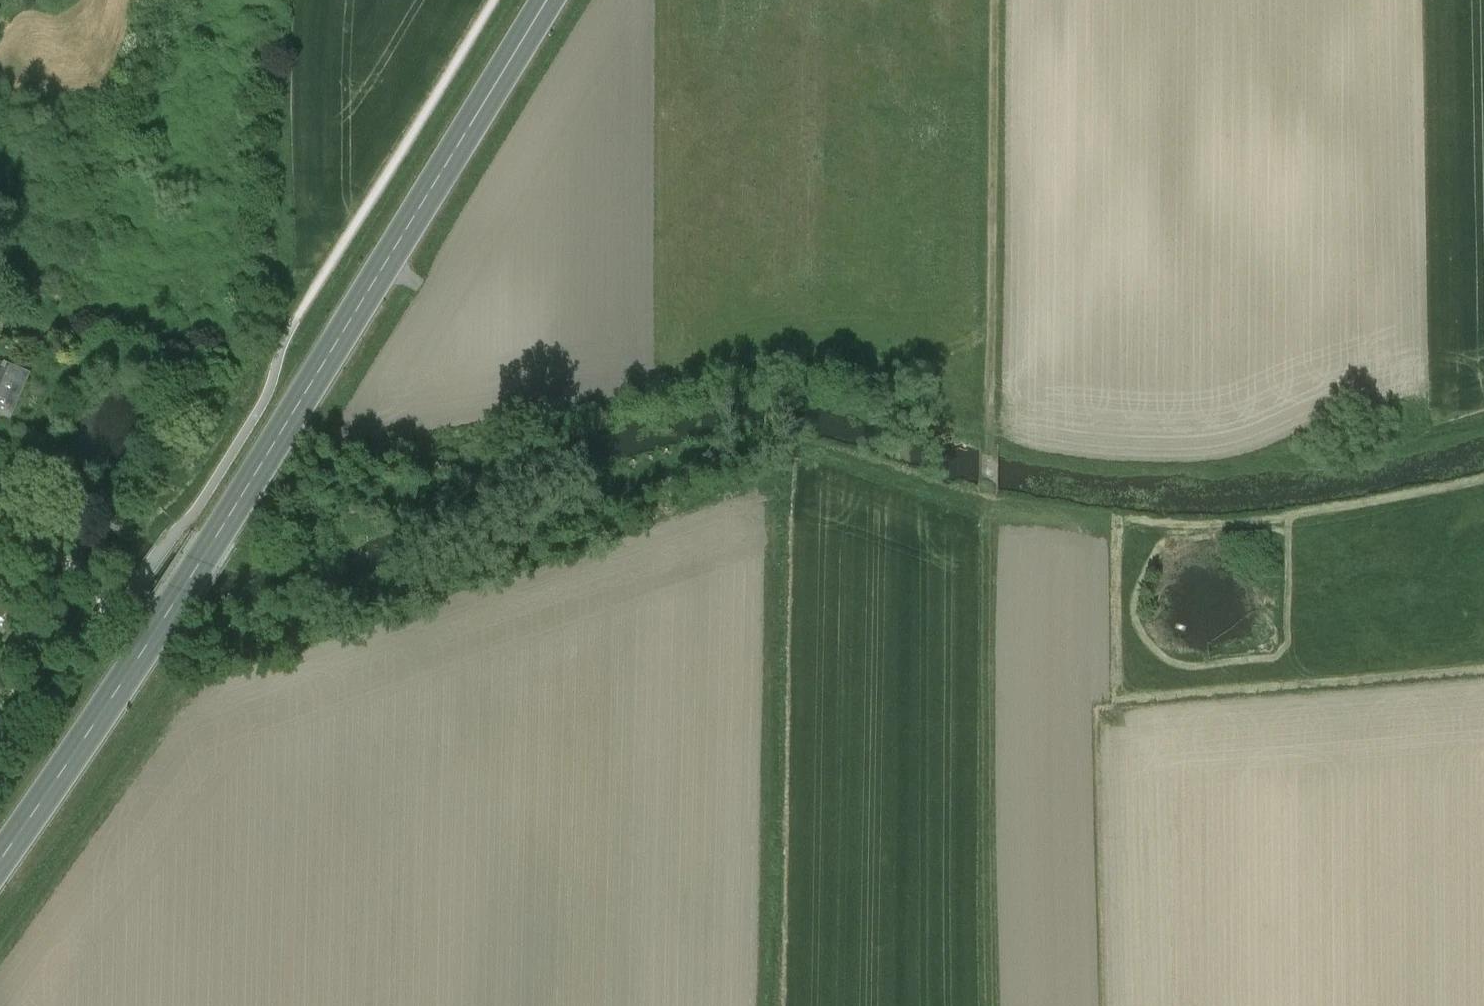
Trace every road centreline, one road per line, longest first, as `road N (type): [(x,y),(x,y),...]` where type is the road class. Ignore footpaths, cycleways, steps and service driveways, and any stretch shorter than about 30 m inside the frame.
road 1 (secondary): [(0,861),(216,538),(546,0)]
road 2 (track): [(994,0),(995,1005)]

